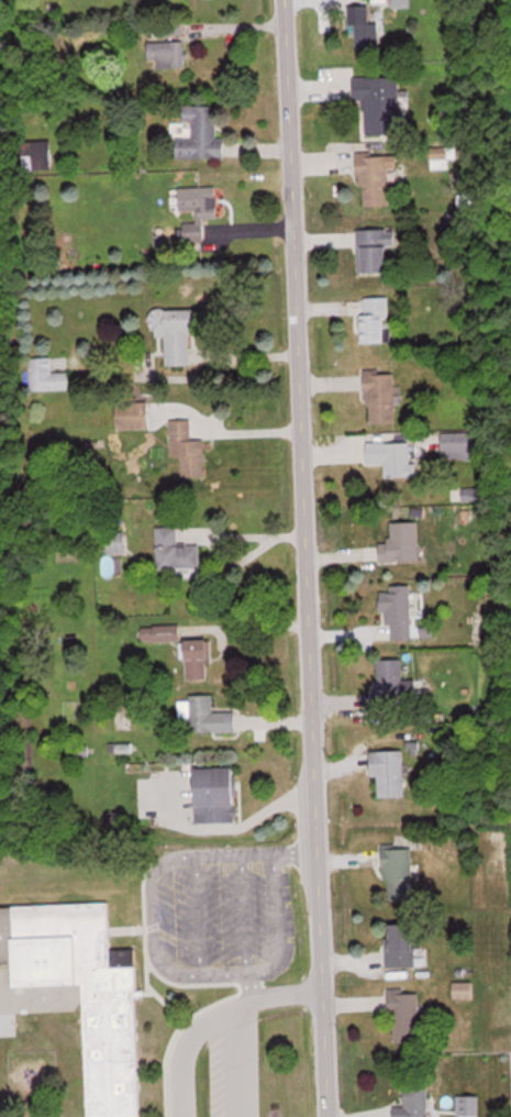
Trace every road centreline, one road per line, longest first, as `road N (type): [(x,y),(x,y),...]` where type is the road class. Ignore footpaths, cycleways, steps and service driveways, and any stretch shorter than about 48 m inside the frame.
road 1 (residential): [(322,1116),(276,0)]

